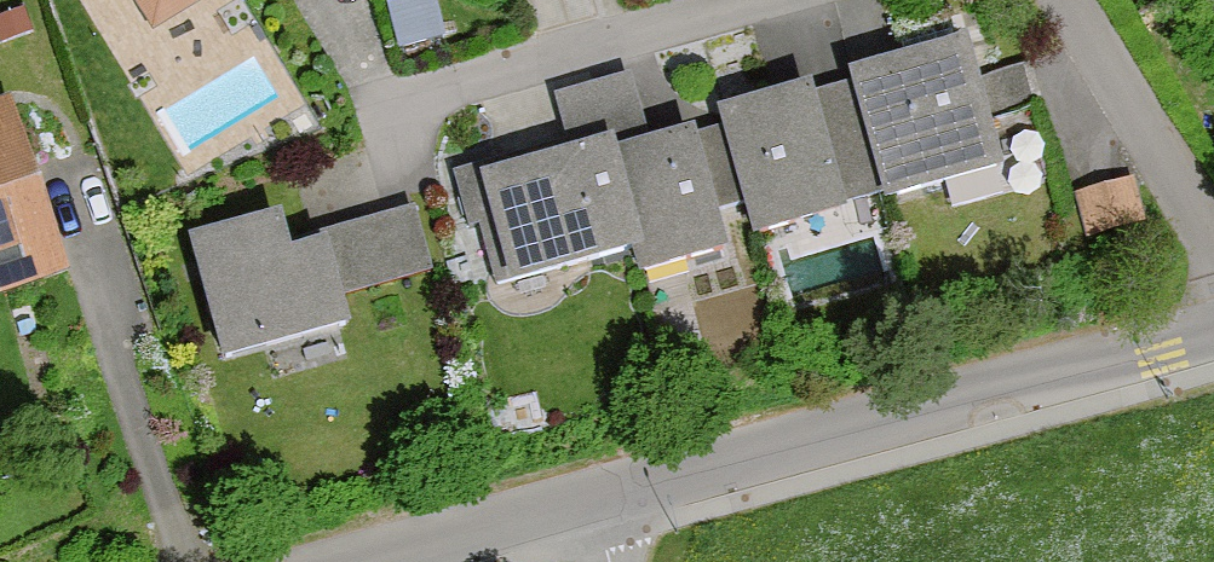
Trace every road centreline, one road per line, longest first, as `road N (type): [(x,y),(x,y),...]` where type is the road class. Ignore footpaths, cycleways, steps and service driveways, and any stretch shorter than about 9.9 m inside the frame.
road 1 (residential): [(1213,334),(584,499)]
road 2 (residential): [(837,0),(381,121)]
road 3 (residential): [(1213,249),(1066,0)]
road 4 (residential): [(584,499),(355,561)]

